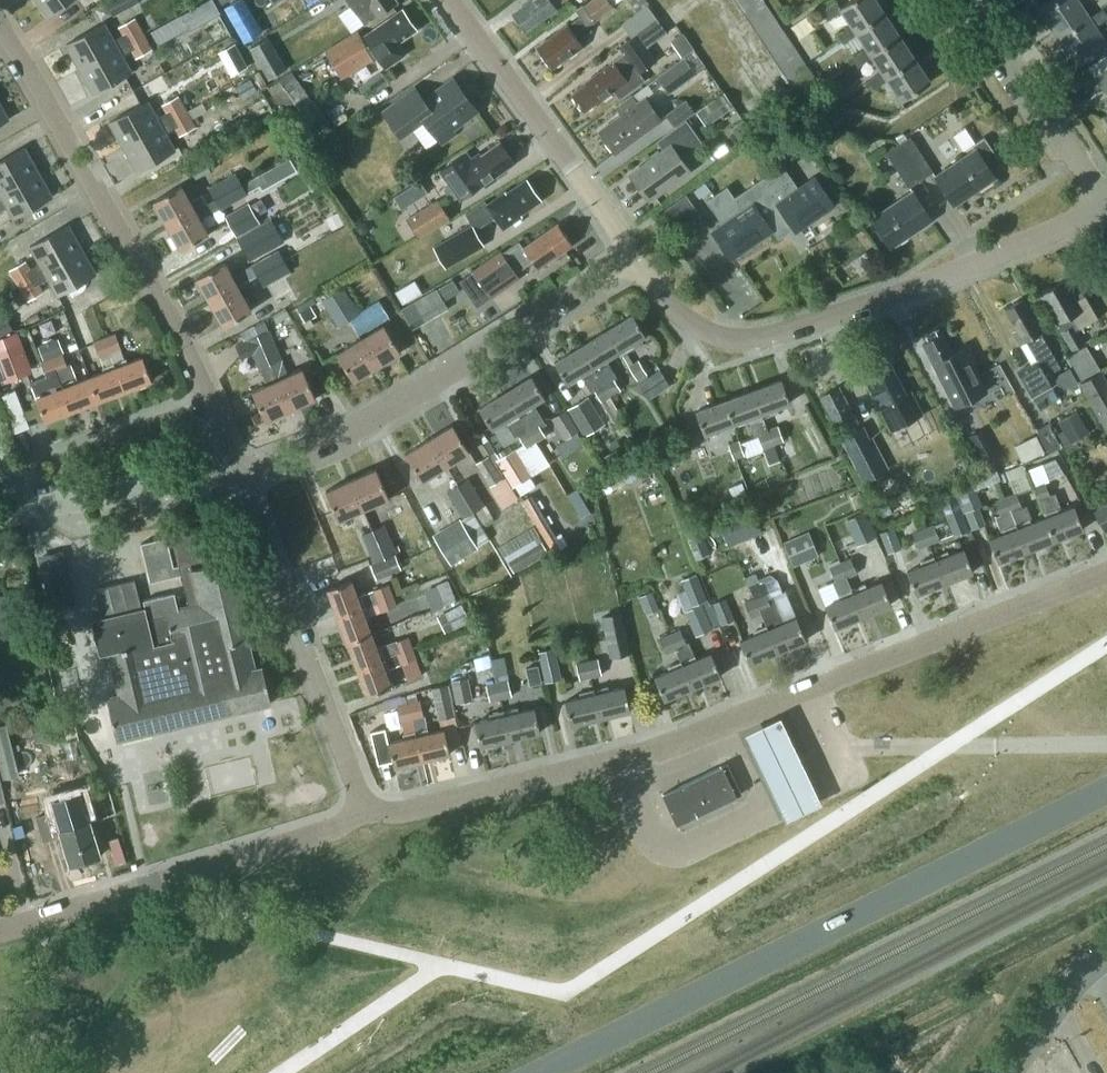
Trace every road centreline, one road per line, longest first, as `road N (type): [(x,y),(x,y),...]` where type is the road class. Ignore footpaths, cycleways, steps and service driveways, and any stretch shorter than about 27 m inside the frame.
road 1 (residential): [(367,812),(412,810),(672,743),(1106,570)]
road 2 (tertiary): [(1106,789),(538,1072)]
road 3 (residential): [(1106,205),(847,311),(765,335),(714,334),(690,323),(632,253)]
road 4 (residential): [(240,476),(181,330),(0,28)]
road 5 (residential): [(240,476),(345,434),(632,253)]
road 6 (residential): [(0,930),(334,829),(367,812)]
road 7 (residential): [(367,812),(240,476)]
road 8 (residential): [(632,253),(448,0)]
road 9 (residential): [(0,510),(240,476)]
road 10 (residential): [(1106,197),(970,0)]
road 11 (unclassified): [(1008,1072),(1106,954)]

